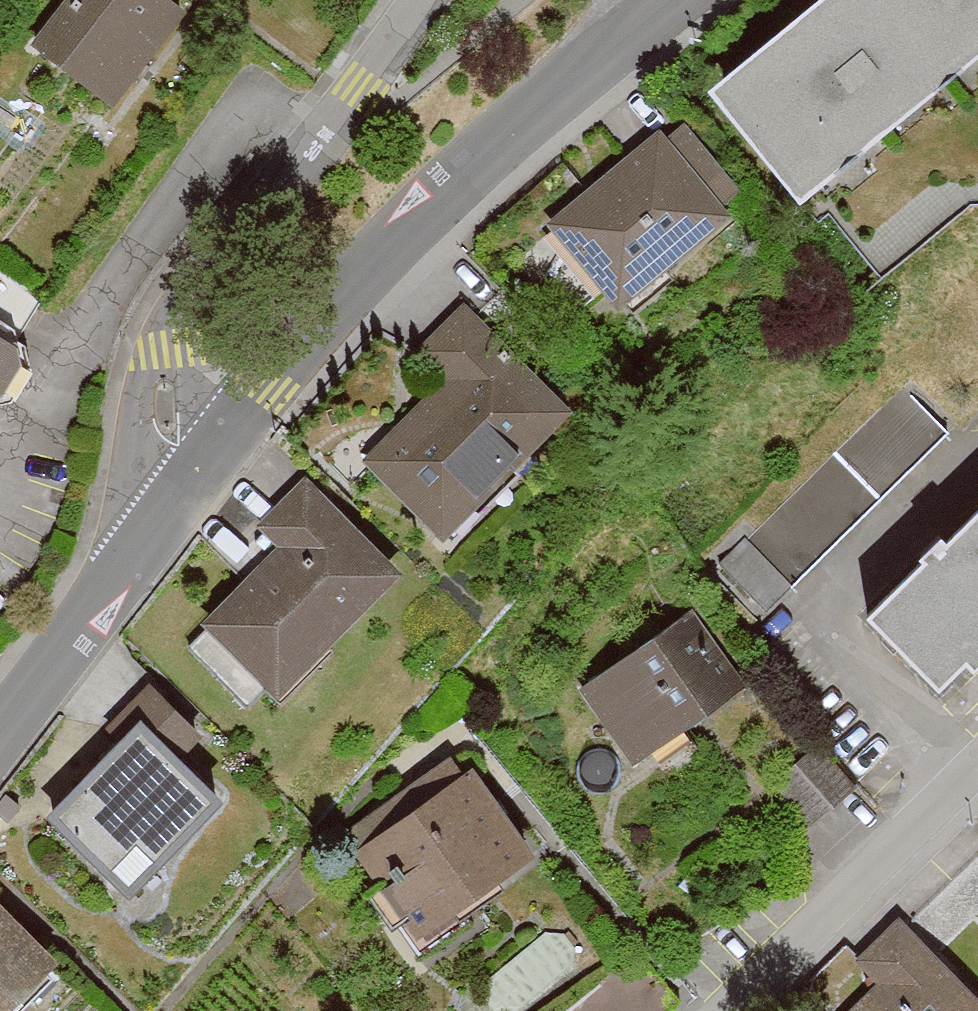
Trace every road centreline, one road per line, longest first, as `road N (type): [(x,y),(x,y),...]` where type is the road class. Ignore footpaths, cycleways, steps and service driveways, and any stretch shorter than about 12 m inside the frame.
road 1 (residential): [(684,0),(528,129),(365,283),(178,512)]
road 2 (residential): [(432,0),(412,36),(194,315),(170,400),(178,512)]
road 3 (residential): [(746,1010),(977,782)]
road 4 (residential): [(178,512),(0,744)]

